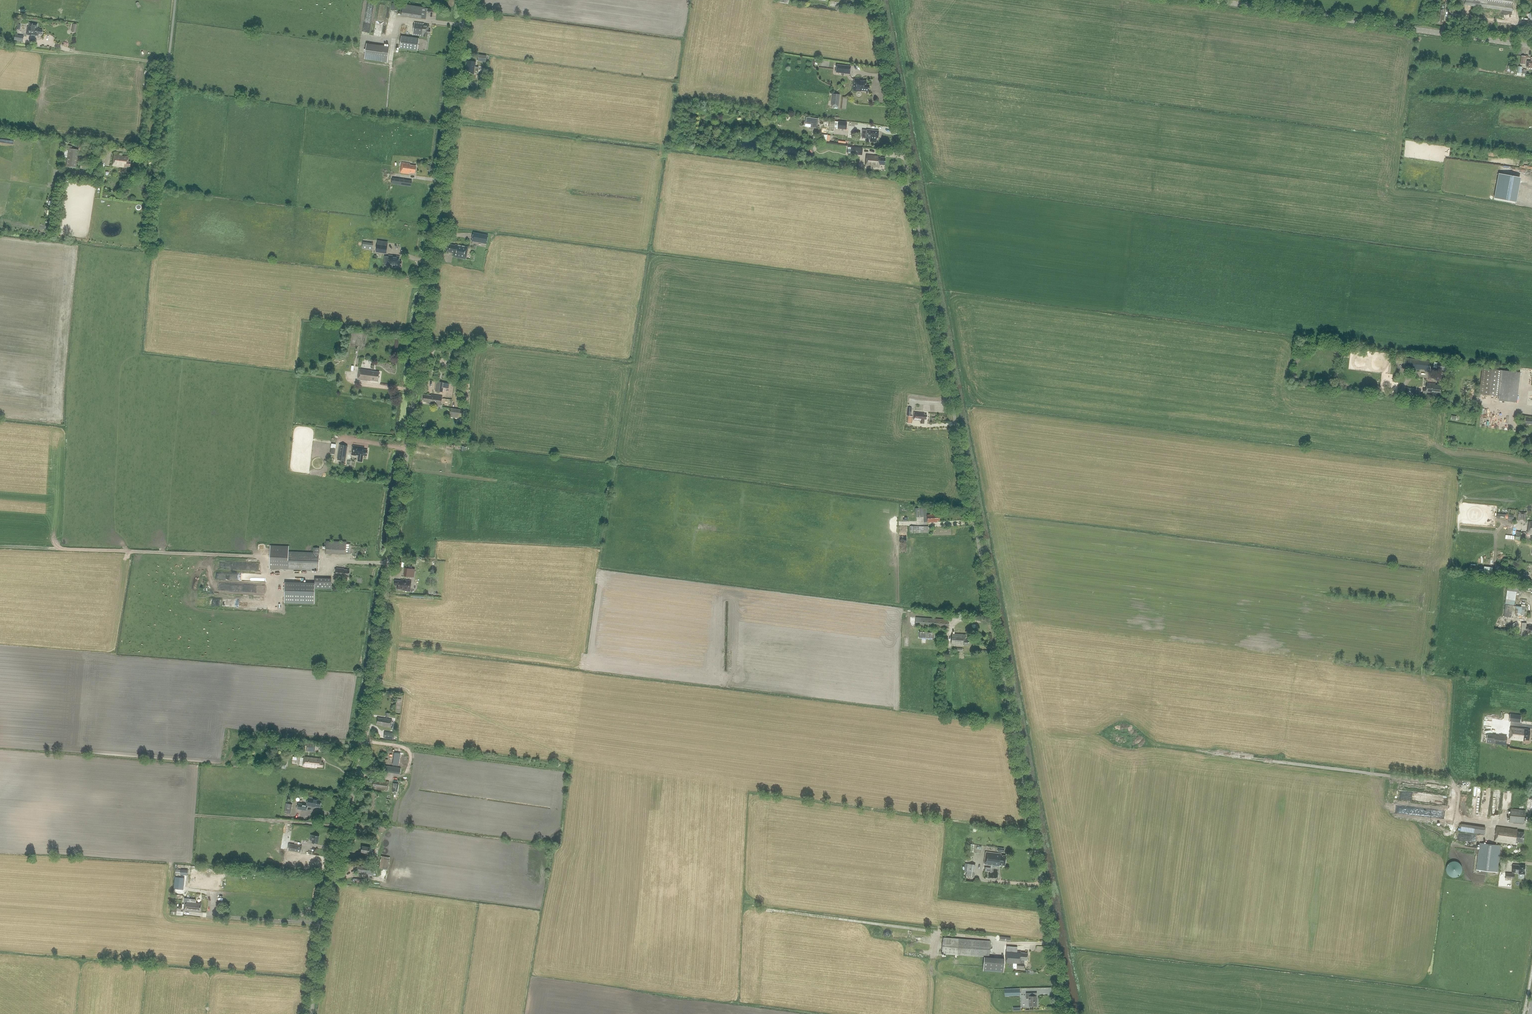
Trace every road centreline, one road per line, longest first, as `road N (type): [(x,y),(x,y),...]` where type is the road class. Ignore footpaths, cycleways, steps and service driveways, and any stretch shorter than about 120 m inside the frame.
road 1 (unclassified): [(1066,1013),(875,0)]
road 2 (unclassified): [(312,1013),(365,741),(470,0)]
road 3 (tertiary): [(1531,47),(1209,0)]
road 4 (unclassified): [(175,0),(168,61),(75,51)]

